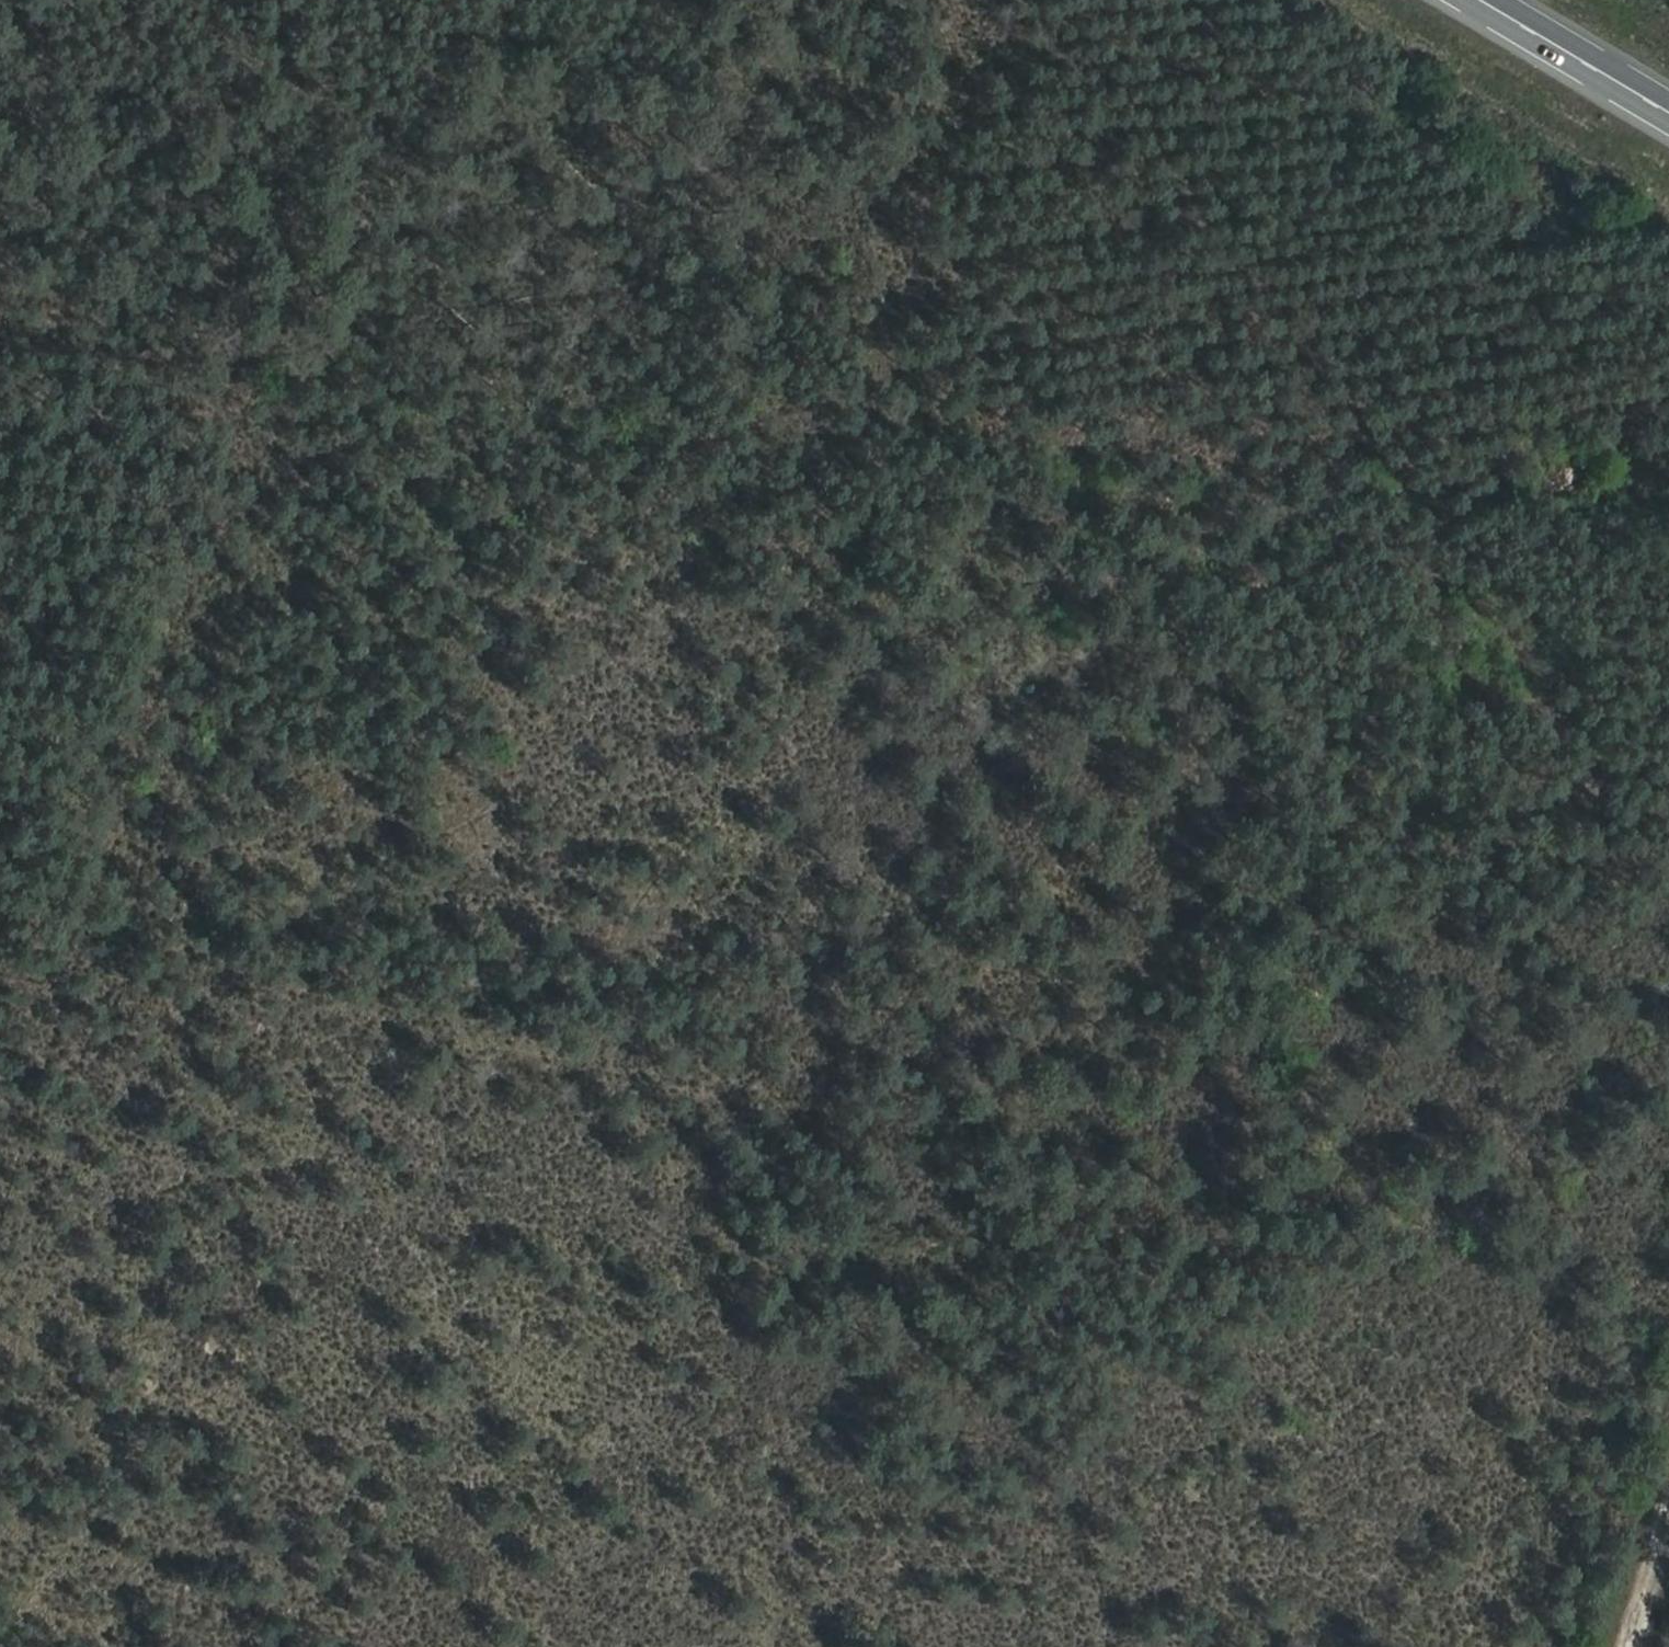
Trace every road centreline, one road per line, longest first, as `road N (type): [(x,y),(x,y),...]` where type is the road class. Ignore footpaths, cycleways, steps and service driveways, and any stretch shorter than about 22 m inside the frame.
road 1 (secondary): [(1479,0),(1668,114)]
road 2 (track): [(1630,1646),(1668,1517)]

